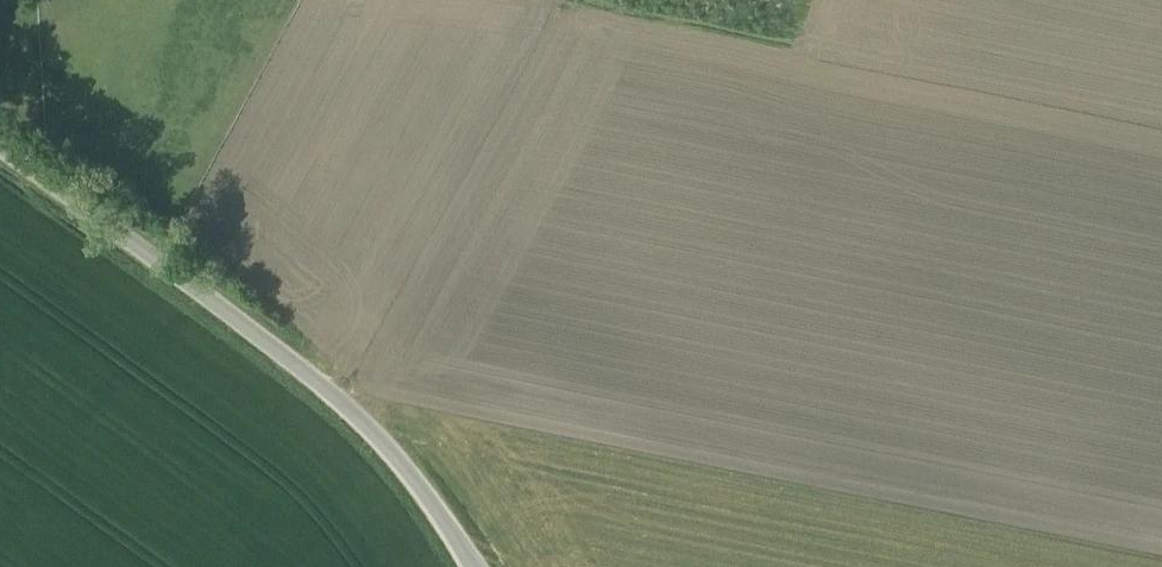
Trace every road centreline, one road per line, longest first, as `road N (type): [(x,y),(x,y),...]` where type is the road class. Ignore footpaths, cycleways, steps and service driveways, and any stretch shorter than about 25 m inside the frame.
road 1 (unclassified): [(478,566),(417,480),(351,409),(0,145)]

